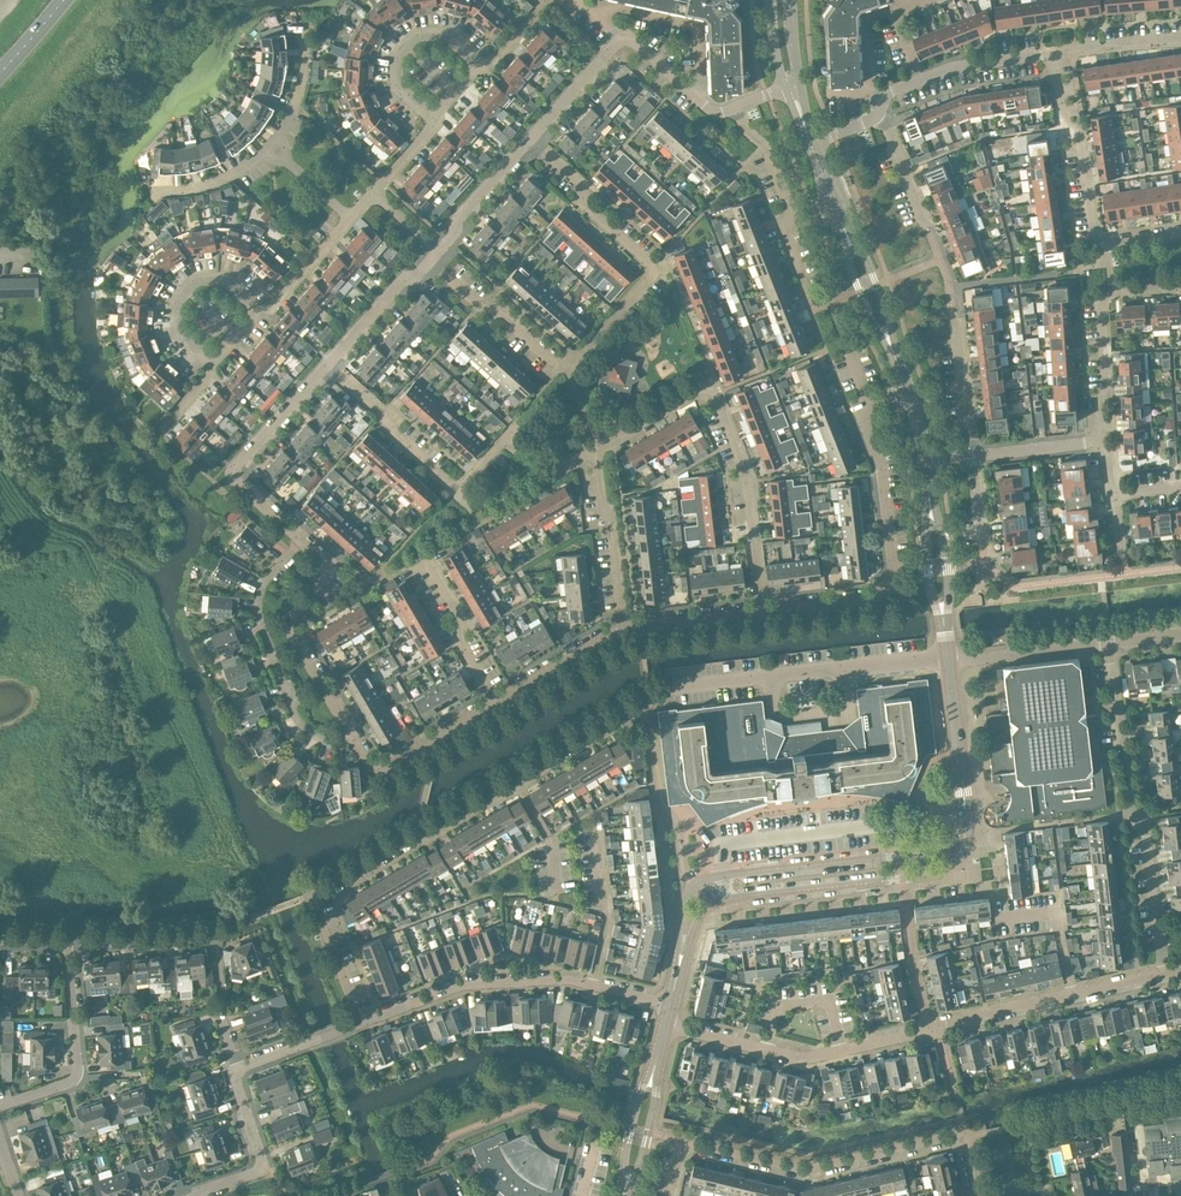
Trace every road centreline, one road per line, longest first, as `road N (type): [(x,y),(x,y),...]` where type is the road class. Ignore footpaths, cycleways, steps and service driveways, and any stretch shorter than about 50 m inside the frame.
road 1 (residential): [(530,137),(582,185),(584,203),(652,268),(576,356),(557,361),(430,262)]
road 2 (tertiary): [(962,773),(958,828),(936,851),(725,876),(696,886),(681,915),(674,990)]
road 3 (tertiary): [(674,990),(696,919),(718,900),(934,872),(955,862),(972,812),(962,773)]
road 4 (residential): [(361,1023),(316,896),(514,778)]
road 5 (residential): [(762,612),(748,482),(713,389),(695,390),(597,447)]
road 6 (residential): [(668,1195),(682,1143),(804,1170),(964,1134)]
road 7 (residential): [(1166,973),(1108,642)]
road 8 (residential): [(870,404),(858,408),(881,476),(892,574),(870,599),(762,612)]
road 9 (residential): [(948,661),(649,697)]
road 10 (residential): [(513,429),(457,491),(327,364)]
road 11 (residential): [(348,734),(325,739),(299,722),(260,619),(262,588),(302,541)]
road 12 (residential): [(302,541),(240,484),(235,466),(327,364)]
road 13 (residential): [(592,985),(460,985),(361,1023)]
road 14 (residential): [(841,1051),(1072,994)]
road 15 (residential): [(348,734),(290,629),(294,614),(329,573),(302,541)]
road 16 (residential): [(693,94),(700,39),(687,21),(604,4),(594,15),(621,39)]
road 17 (residential): [(66,944),(76,1074),(0,1106)]
road 18 (residential): [(734,108),(795,210),(786,231),(807,290)]
road 19 (residential): [(1056,52),(1092,231),(1106,244)]
road 20 (residential): [(624,627),(597,447)]
road 21 (residential): [(497,702),(383,766),(366,761),(348,734)]
road 22 (residential): [(195,1195),(265,1169),(239,1070)]
road 23 (residential): [(592,985),(606,921),(591,813)]
road 24 (residential): [(431,115),(401,87),(400,54),(419,34),(443,33),(479,63)]
road 25 (residential): [(211,362),(179,328),(178,302),(195,283),(224,281),(257,309)]
road 26 (residential): [(497,702),(458,638),(460,617),(424,557)]
road 27 (residential): [(948,661),(1108,642)]
road 28 (residential): [(514,778),(649,697)]
road 29 (residential): [(1110,292),(1102,302),(1102,443)]
road 30 (residential): [(765,1049),(777,1006),(830,998),(841,1051)]
road 31 (residential): [(438,252),(455,234),(454,221),(530,137)]
road 32 (residential): [(66,944),(216,934)]
road 33 (residential): [(327,364),(401,278),(415,278),(430,262)]
road 34 (residential): [(624,627),(497,702)]
road 35 (residential): [(1072,994),(1056,912),(993,919)]
road 36 (tertiary): [(893,351),(877,285),(841,221)]
road 37 (tertiary): [(841,221),(859,291),(893,351)]
road 38 (residential): [(762,612),(624,627)]
road 39 (residential): [(920,79),(1056,52)]
road 40 (residential): [(216,934),(224,1021),(239,1070)]
road 41 (residential): [(972,456),(955,320)]
road 42 (tertiary): [(623,1195),(646,1141),(655,1064)]
road 43 (tertiary): [(655,1064),(634,1113),(623,1195)]
road 44 (residential): [(530,137),(621,39)]
road 45 (residential): [(555,902),(548,837),(514,778)]
road 46 (residential): [(257,309),(274,303),(349,218)]
road 47 (residential): [(239,1070),(361,1023)]
road 48 (residential): [(972,456),(1102,443)]
road 49 (residential): [(1056,52),(1180,37)]
road 50 (residential): [(926,224),(879,111)]
road 51 (residential): [(149,192),(212,184),(261,154)]
road 52 (tertiary): [(942,613),(947,560),(929,497)]

